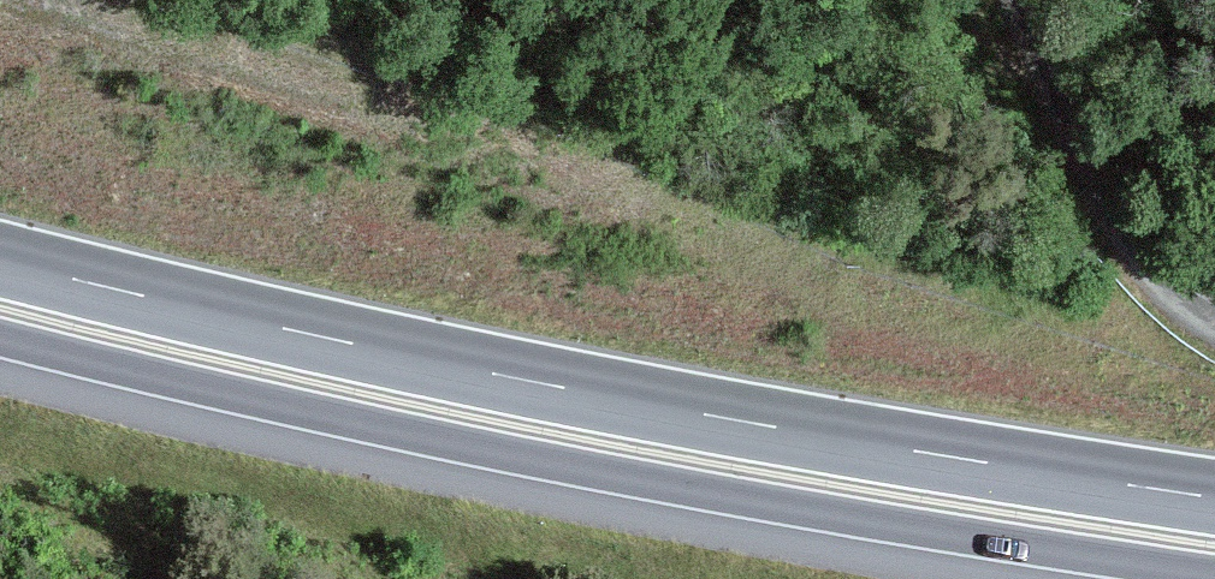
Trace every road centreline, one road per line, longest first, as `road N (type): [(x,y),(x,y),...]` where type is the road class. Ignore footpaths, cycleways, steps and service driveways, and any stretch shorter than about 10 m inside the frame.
road 1 (trunk): [(1214,498),(527,380),(0,260)]
road 2 (trunk): [(0,338),(513,455),(1214,574)]
road 3 (track): [(1016,0),(1121,227),(1156,269),(1214,317)]

